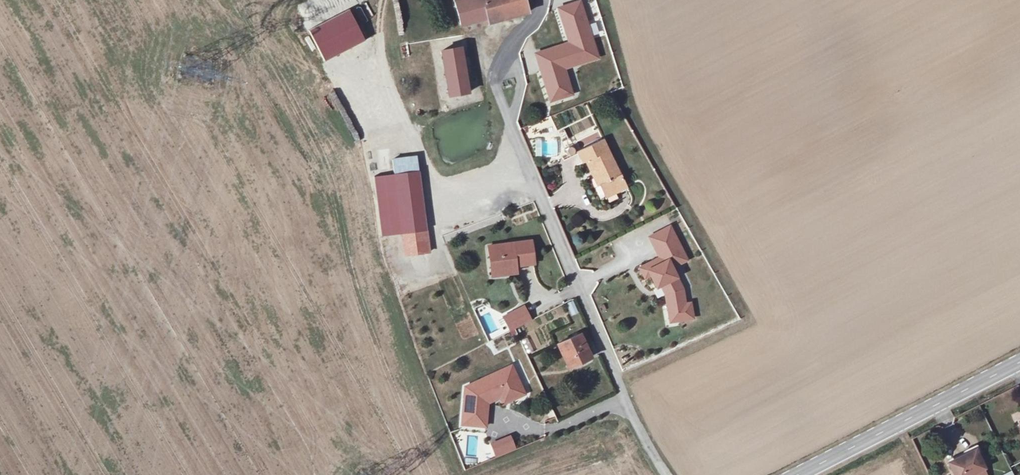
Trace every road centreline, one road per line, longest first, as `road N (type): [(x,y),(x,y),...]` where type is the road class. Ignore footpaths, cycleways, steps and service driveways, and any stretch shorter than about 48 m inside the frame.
road 1 (residential): [(667,474),(627,401),(513,128),(497,65)]
road 2 (secondary): [(1019,362),(796,474)]
road 3 (track): [(383,0),(380,44),(398,111),(438,198)]

